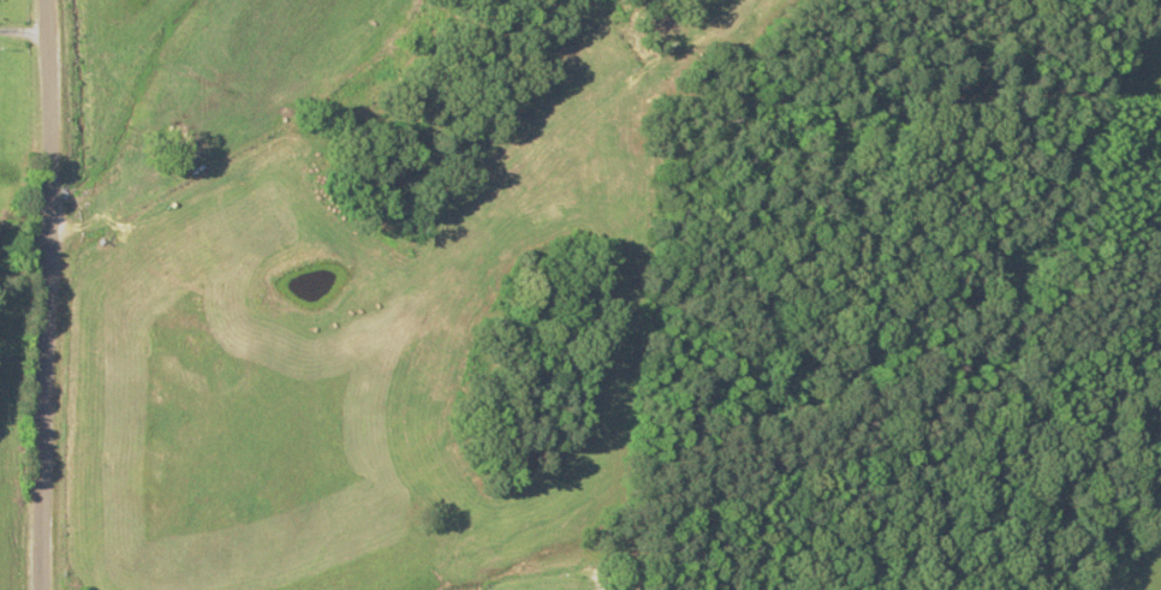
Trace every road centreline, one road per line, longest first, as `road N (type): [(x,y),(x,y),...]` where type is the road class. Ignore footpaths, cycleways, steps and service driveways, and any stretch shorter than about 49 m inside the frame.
road 1 (residential): [(44,589),(45,0)]

